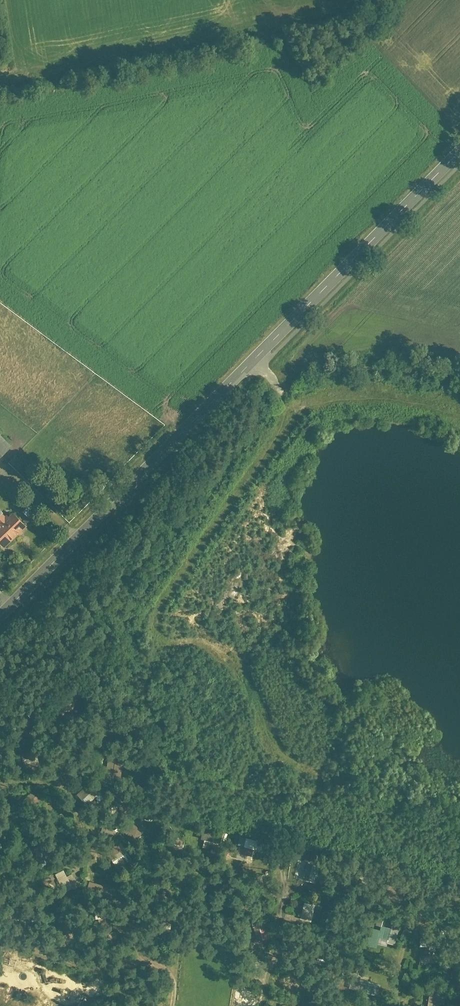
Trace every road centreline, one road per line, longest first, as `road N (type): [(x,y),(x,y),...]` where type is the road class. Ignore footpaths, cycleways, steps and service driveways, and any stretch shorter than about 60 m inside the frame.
road 1 (tertiary): [(0,608),(459,146)]
road 2 (track): [(174,1005),(173,975),(148,959),(105,967),(0,944)]

